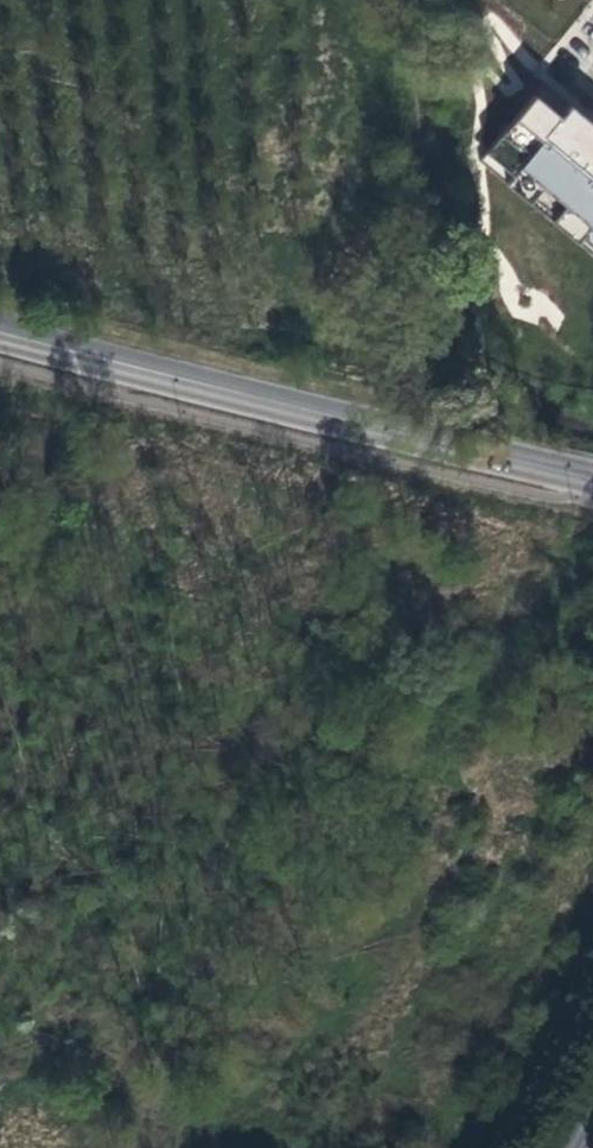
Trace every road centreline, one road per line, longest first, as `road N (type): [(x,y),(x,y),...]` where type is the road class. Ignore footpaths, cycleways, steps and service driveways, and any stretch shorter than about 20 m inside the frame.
road 1 (tertiary): [(592,480),(0,342)]

